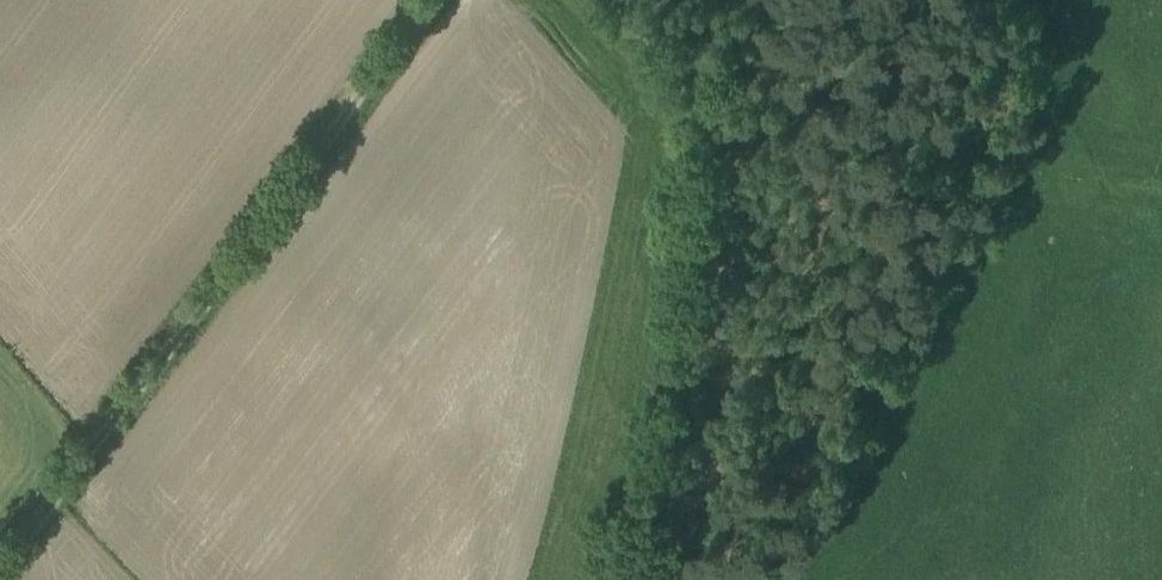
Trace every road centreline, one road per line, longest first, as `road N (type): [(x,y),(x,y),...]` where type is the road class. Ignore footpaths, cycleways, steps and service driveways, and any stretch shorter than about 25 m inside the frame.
road 1 (track): [(0,568),(432,0)]

